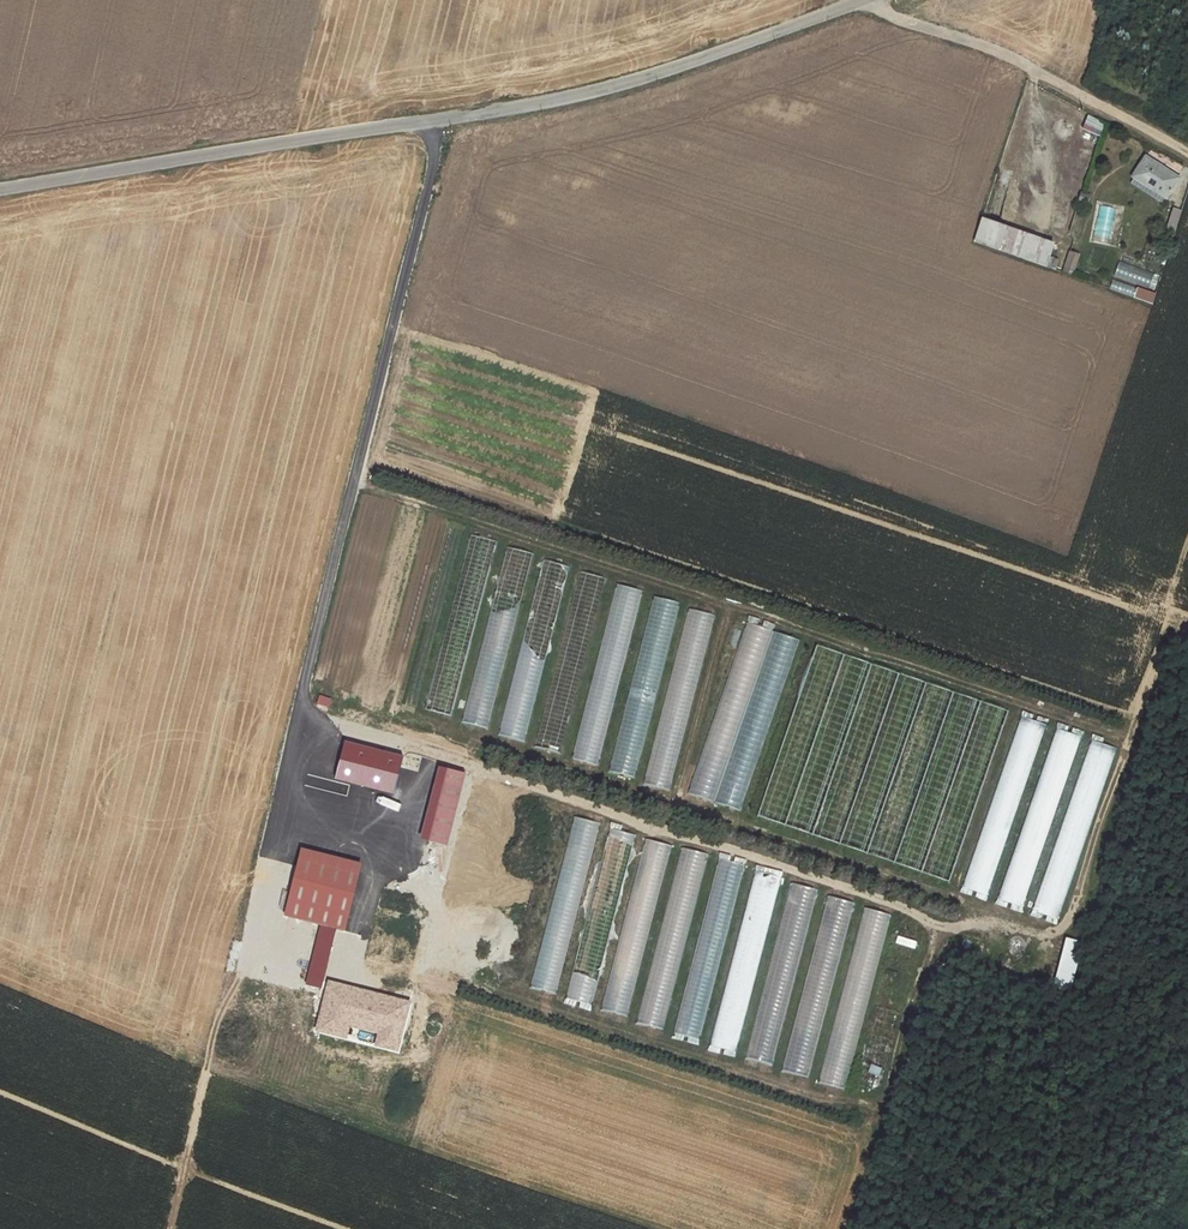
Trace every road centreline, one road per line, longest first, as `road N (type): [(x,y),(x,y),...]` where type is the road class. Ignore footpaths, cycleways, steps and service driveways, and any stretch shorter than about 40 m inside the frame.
road 1 (track): [(353,480),(1133,741),(1072,925),(1050,938),(969,918),(942,923),(309,712),(302,693),(318,688),(951,898)]
road 2 (track): [(942,923),(881,1113),(506,987),(244,917),(439,118)]
road 3 (unclassified): [(0,187),(549,102),(668,71),(849,0)]
road 4 (track): [(1187,158),(1012,64),(844,2)]

